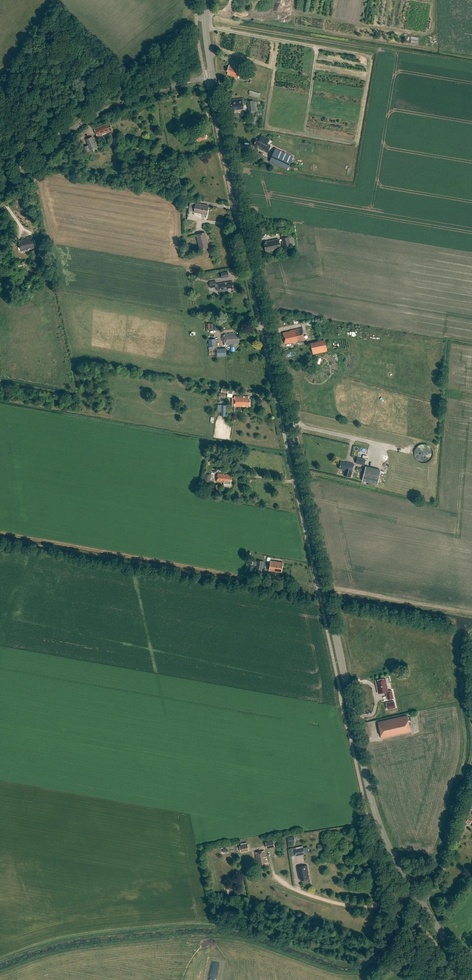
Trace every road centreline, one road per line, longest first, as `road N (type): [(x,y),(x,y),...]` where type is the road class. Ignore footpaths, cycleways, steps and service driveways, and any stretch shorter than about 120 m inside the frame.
road 1 (secondary): [(414,892),(380,823),(353,719),(213,78)]
road 2 (unclassified): [(0,189),(83,121),(213,78)]
road 3 (unclassified): [(414,892),(361,908),(266,877)]

